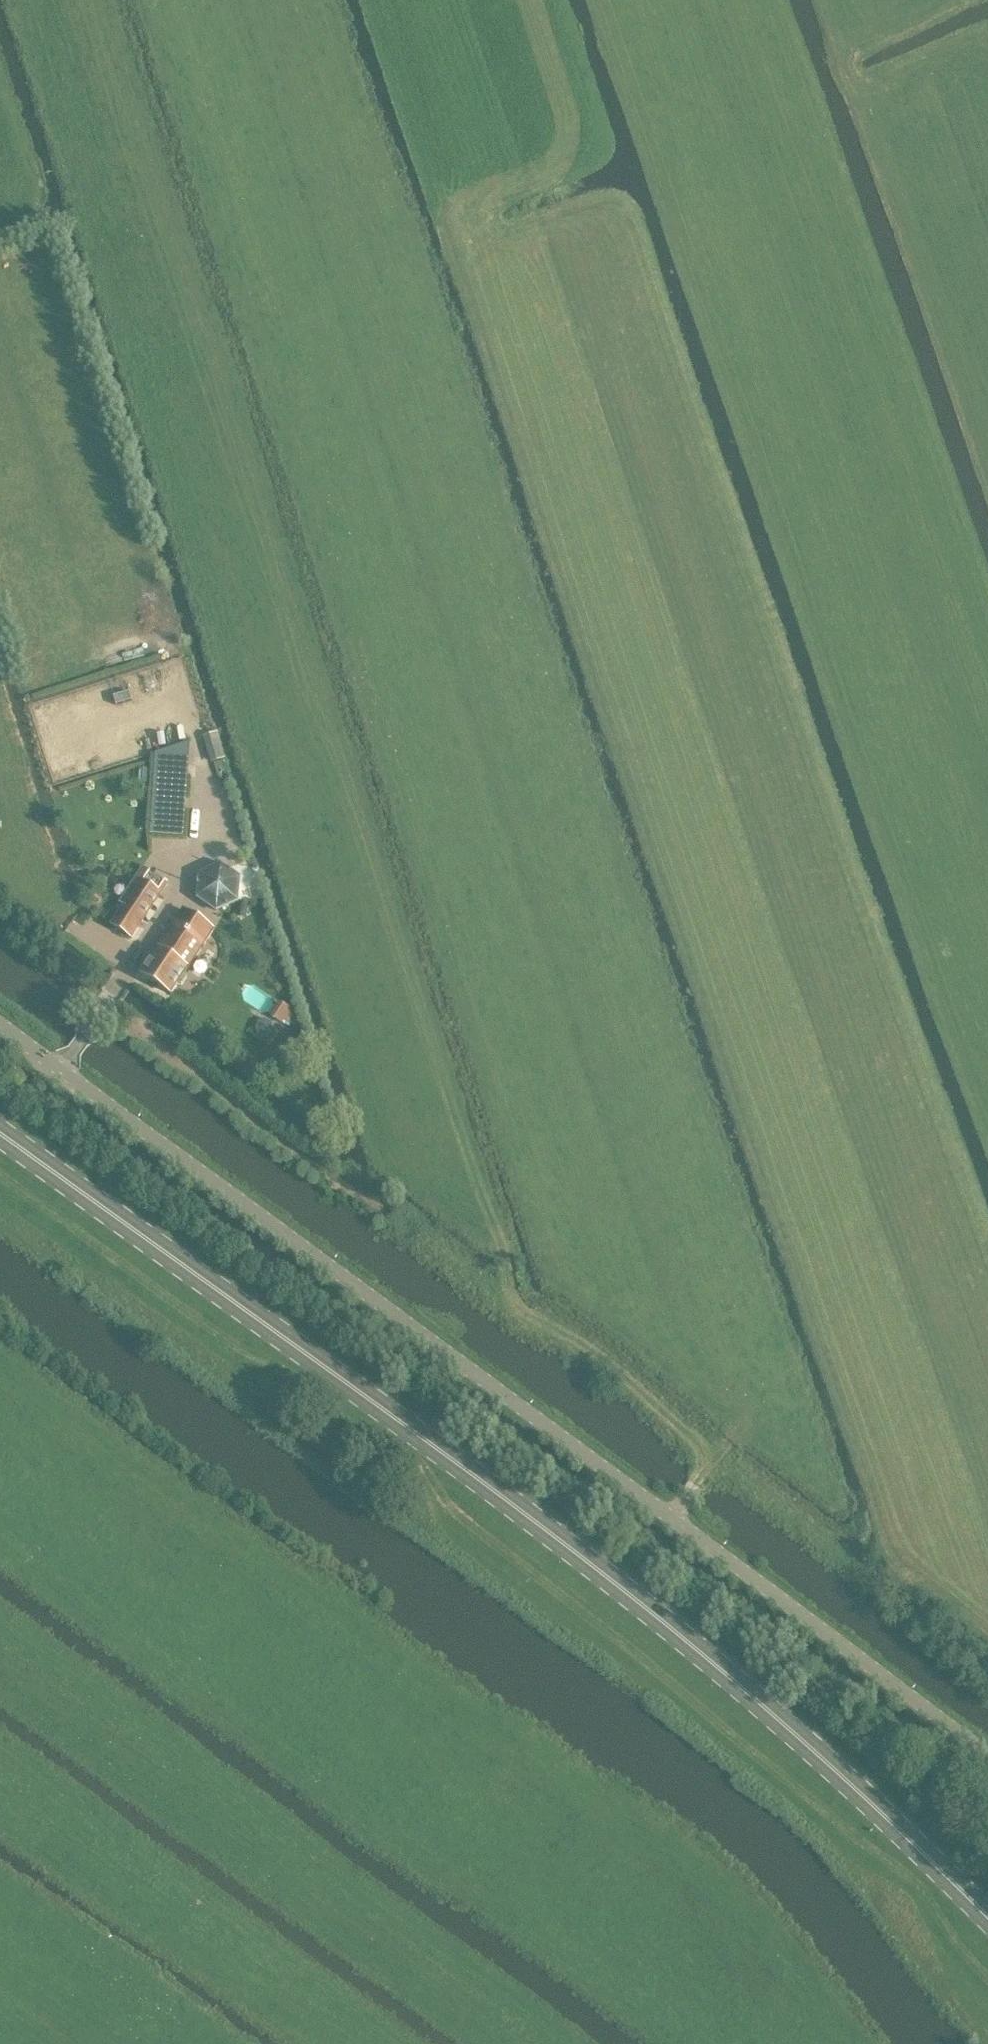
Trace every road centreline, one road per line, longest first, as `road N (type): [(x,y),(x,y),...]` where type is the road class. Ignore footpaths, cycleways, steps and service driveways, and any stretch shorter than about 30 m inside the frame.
road 1 (primary): [(987,1920),(758,1700),(579,1551),(0,1134)]
road 2 (unclassified): [(987,1760),(0,1024)]
road 3 (track): [(557,1249),(574,1282),(746,1422),(721,1454),(591,1350),(477,1282),(187,1062),(102,1010)]
road 4 (track): [(504,1292),(498,1234),(472,1161)]

